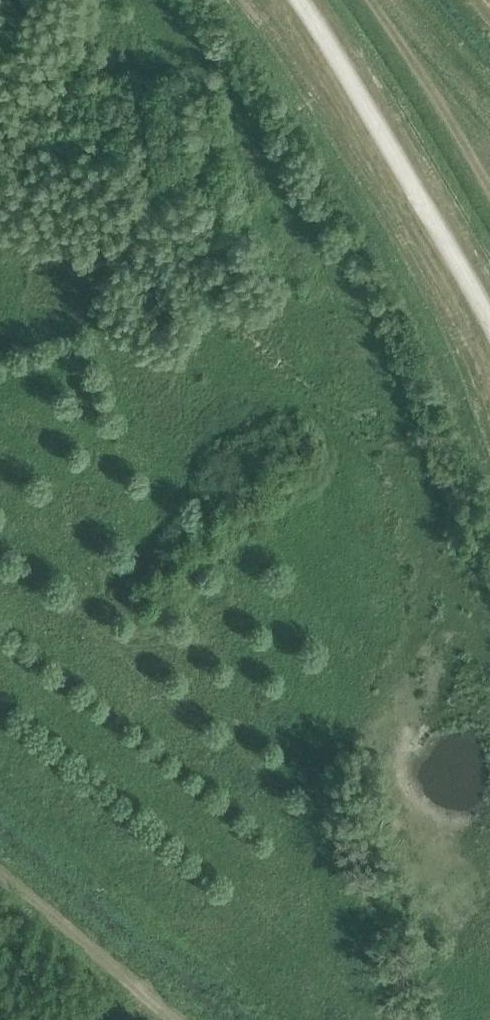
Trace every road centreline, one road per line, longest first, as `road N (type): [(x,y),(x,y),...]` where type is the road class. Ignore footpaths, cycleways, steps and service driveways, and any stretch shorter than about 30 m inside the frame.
road 1 (unclassified): [(489,317),(340,57),(296,0)]
road 2 (track): [(0,806),(258,1019)]

